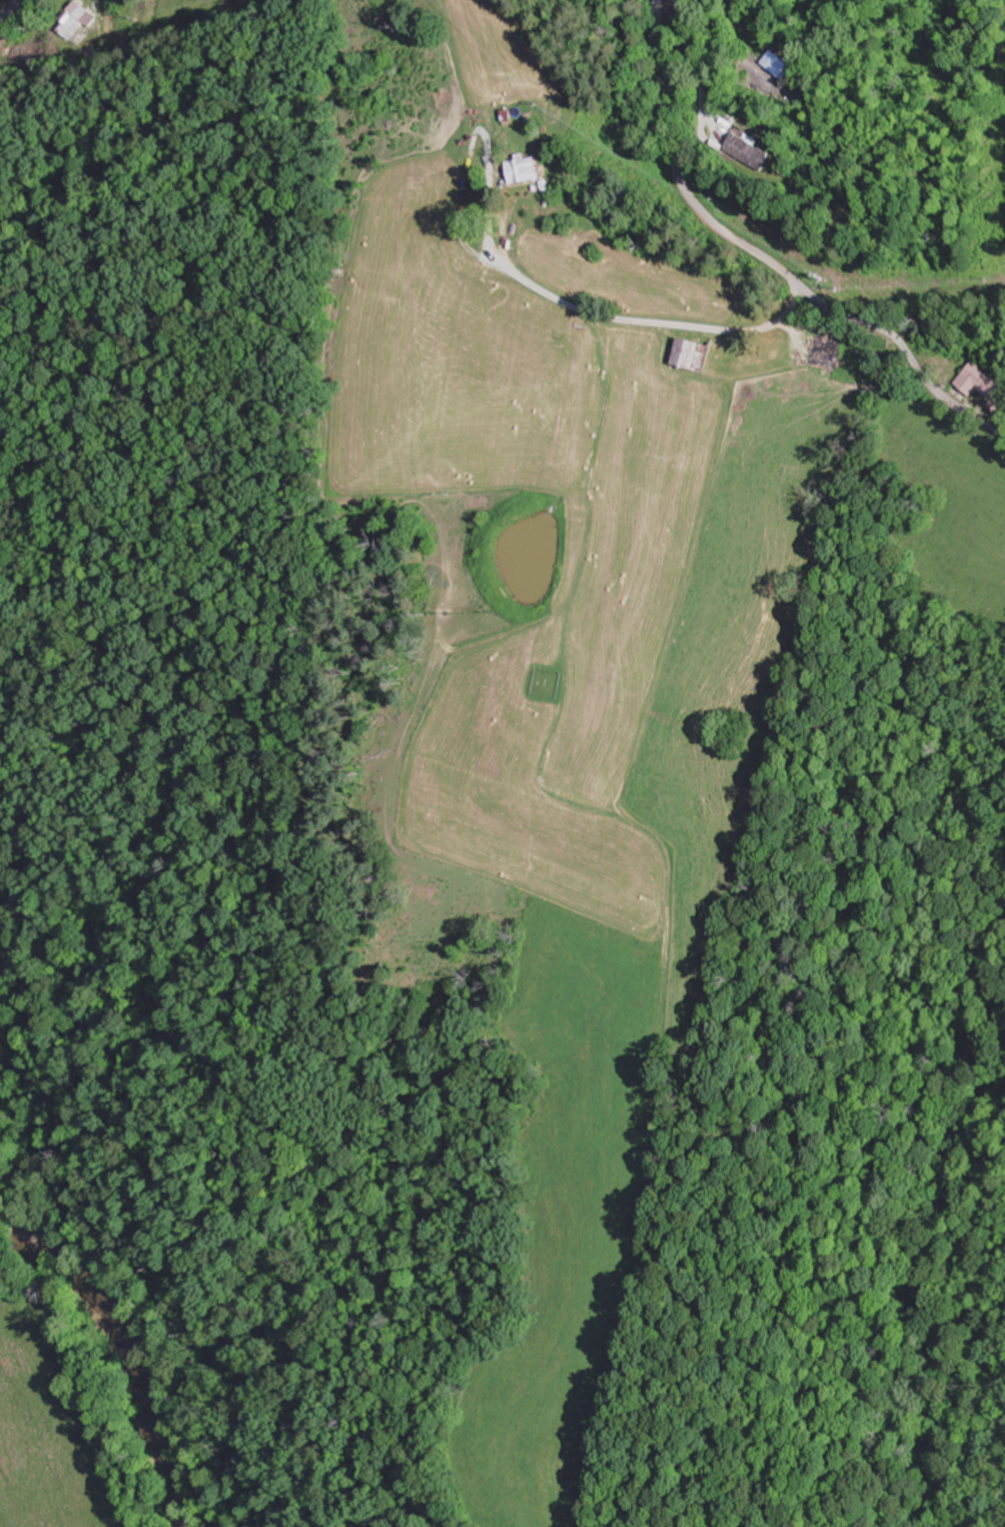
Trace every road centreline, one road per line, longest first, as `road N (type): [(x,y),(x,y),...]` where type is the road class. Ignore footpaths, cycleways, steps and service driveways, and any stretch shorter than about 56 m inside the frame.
road 1 (residential): [(1004,432),(940,392),(899,335),(828,306),(690,199),(669,145),(658,0)]

